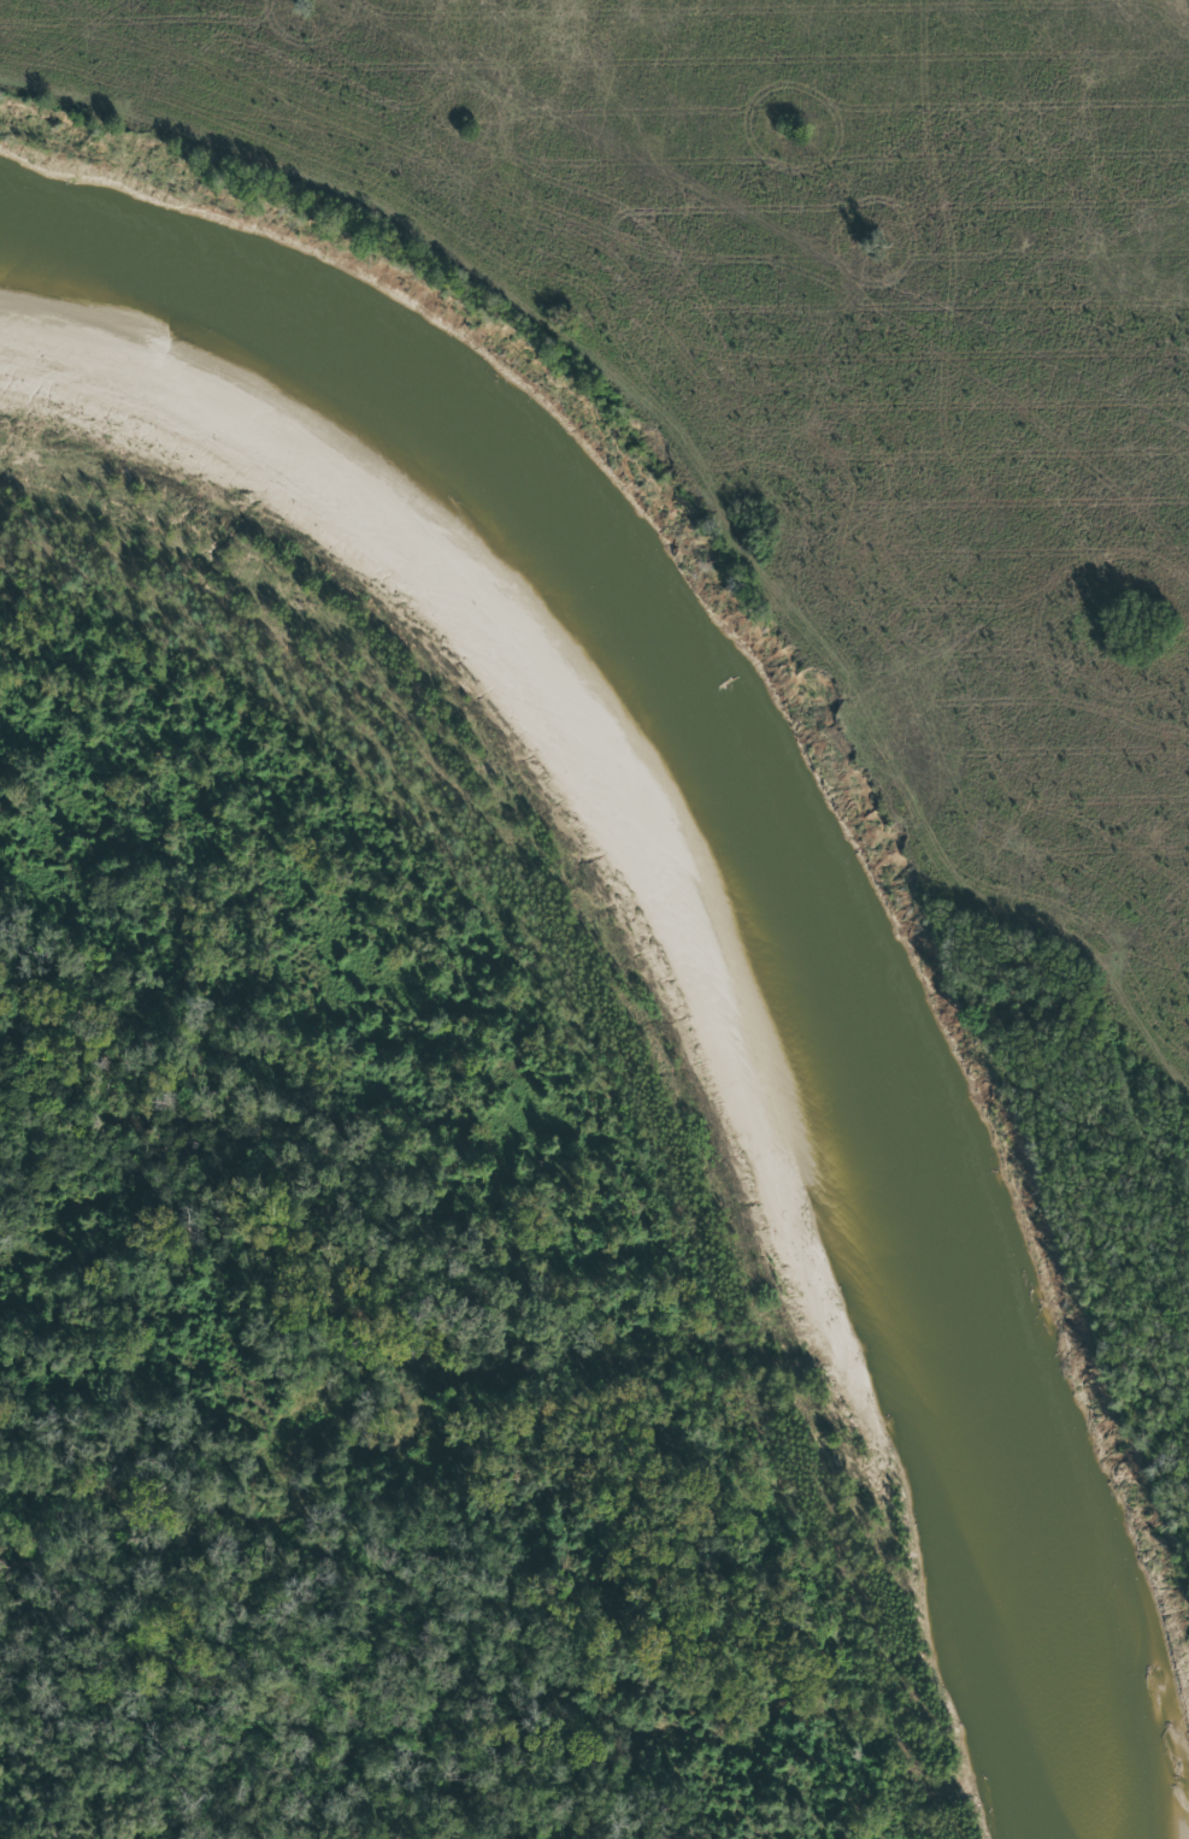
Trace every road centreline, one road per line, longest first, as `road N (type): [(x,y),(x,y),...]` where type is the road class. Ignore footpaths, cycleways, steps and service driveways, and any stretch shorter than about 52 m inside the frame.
road 1 (residential): [(1188,1171),(1056,1109),(964,1049),(772,664),(676,507),(504,329),(342,212),(260,178),(129,151),(0,105)]

